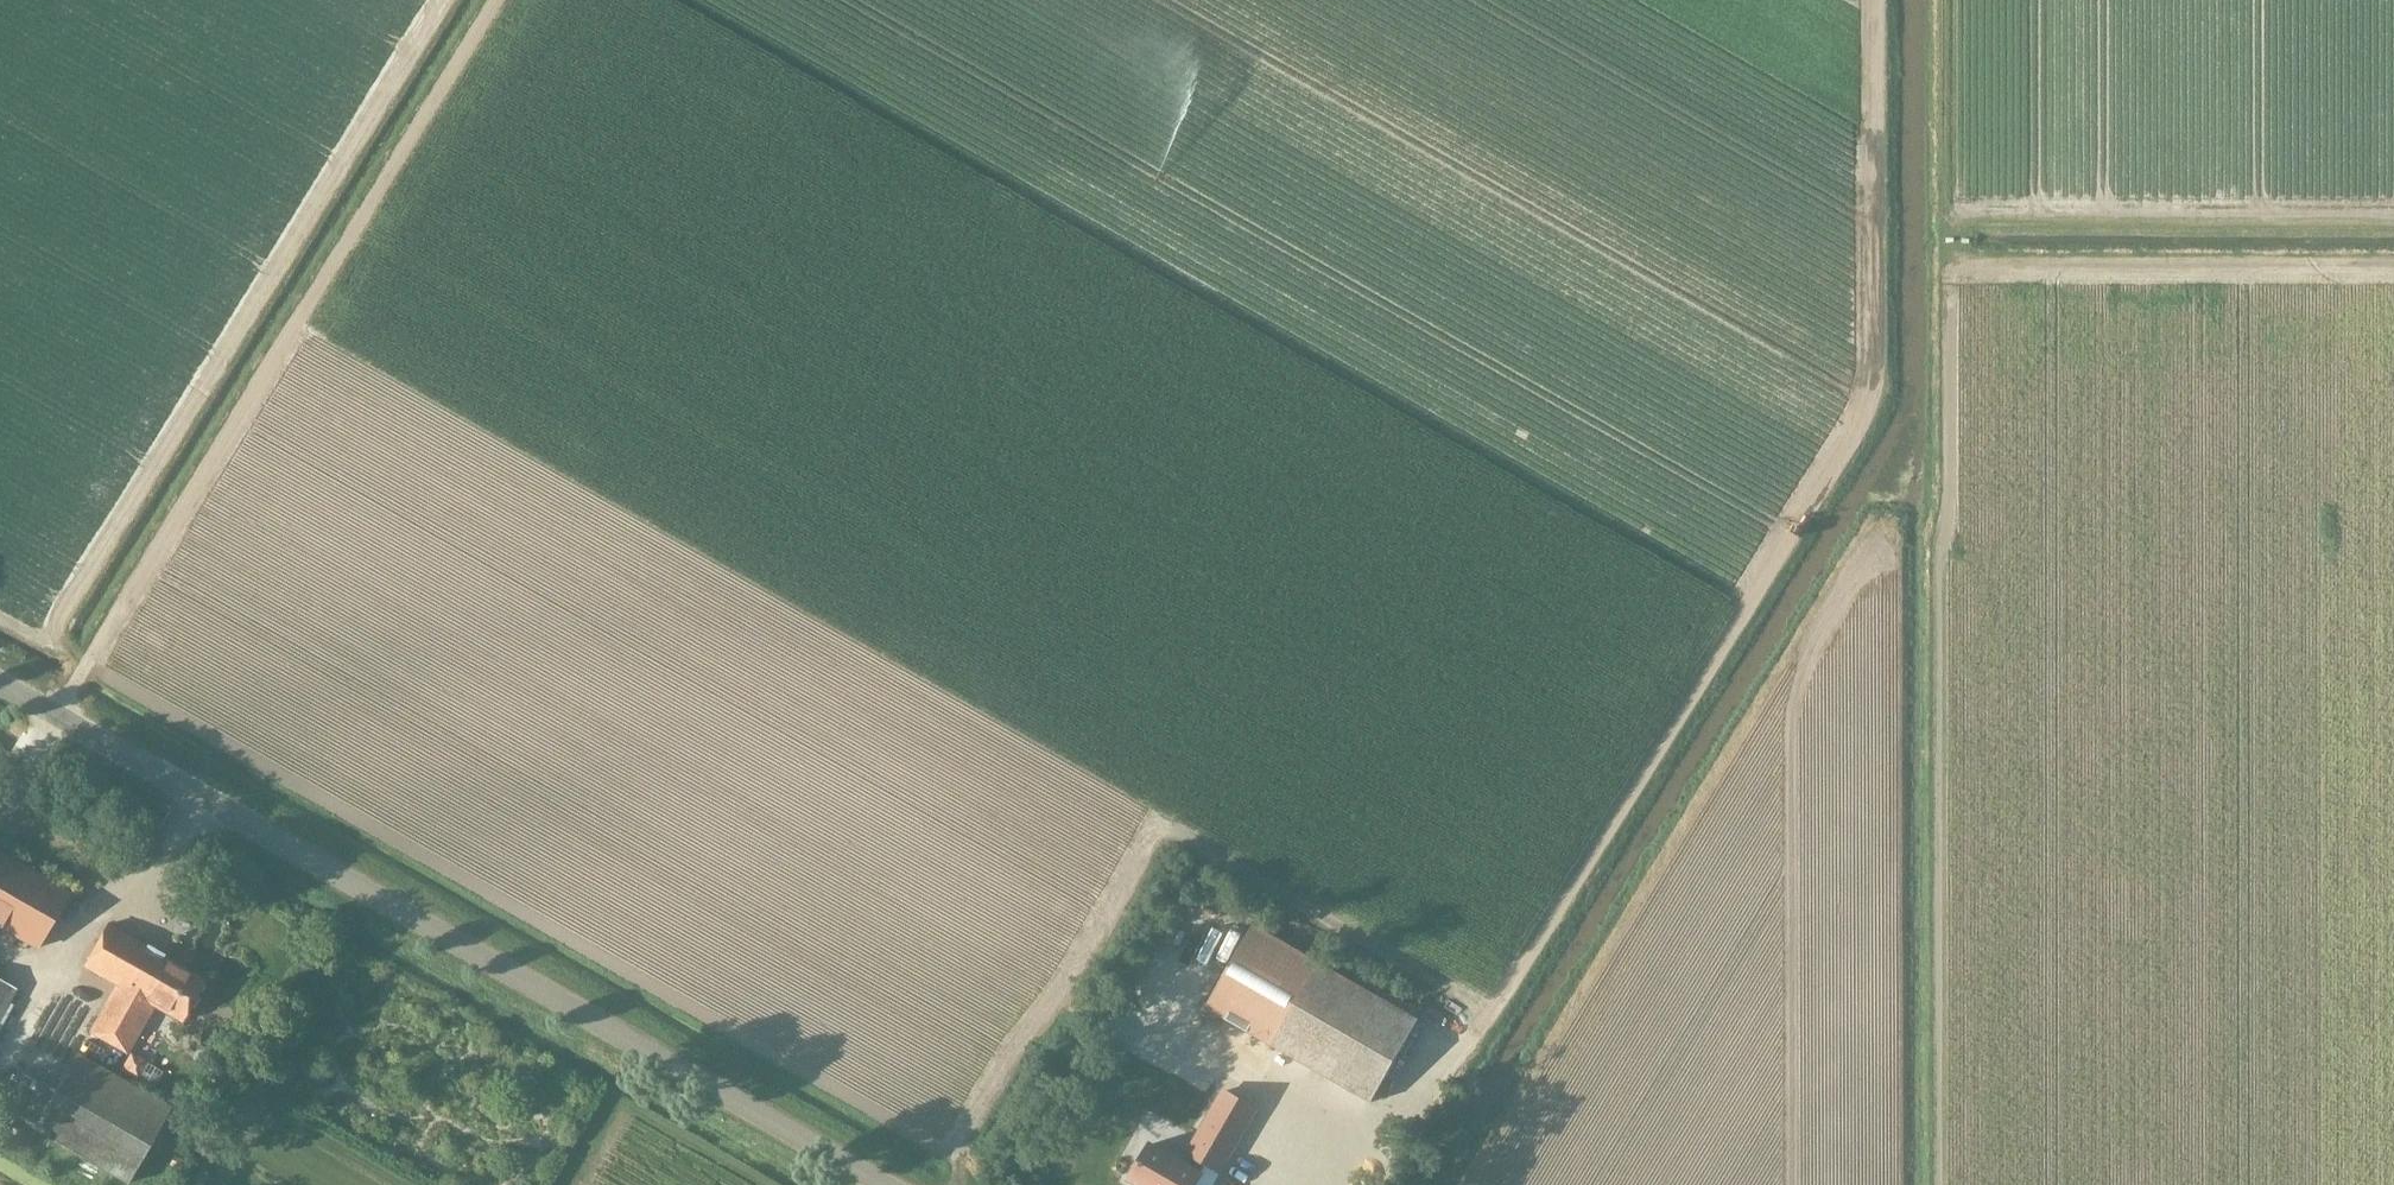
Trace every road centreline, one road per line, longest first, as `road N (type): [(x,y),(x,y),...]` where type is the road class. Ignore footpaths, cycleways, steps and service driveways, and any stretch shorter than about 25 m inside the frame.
road 1 (unclassified): [(883,1184),(0,684)]

